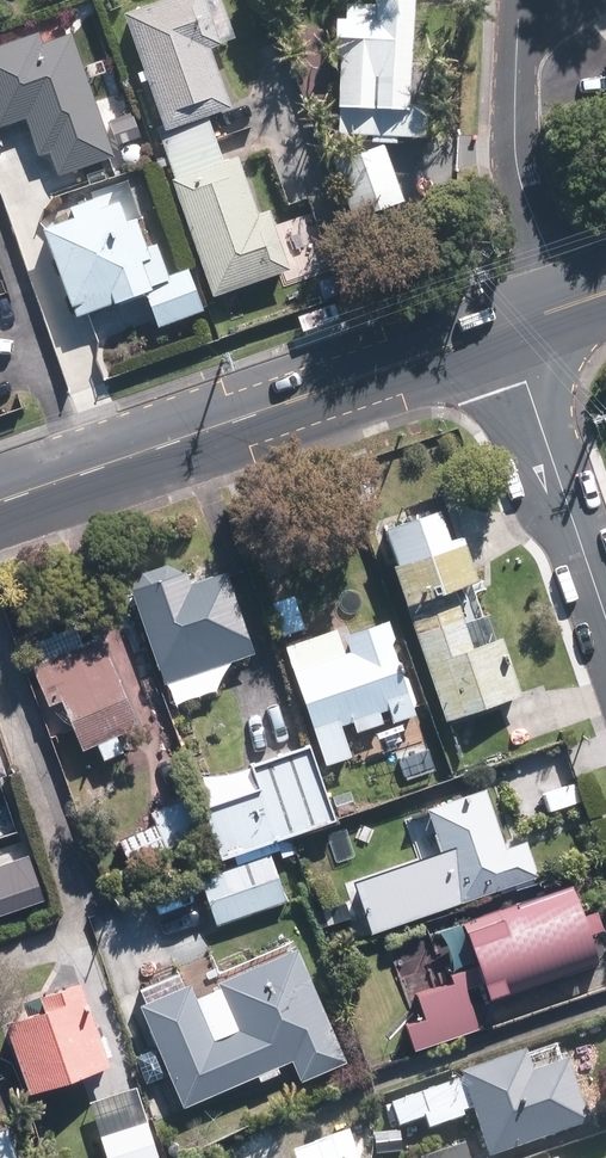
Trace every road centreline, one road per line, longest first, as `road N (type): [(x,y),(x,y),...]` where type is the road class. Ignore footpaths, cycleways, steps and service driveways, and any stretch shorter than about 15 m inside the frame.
road 1 (secondary): [(534,318),(0,506)]
road 2 (residential): [(520,0),(514,146),(544,259),(534,318)]
road 3 (residential): [(534,318),(532,400),(605,618)]

